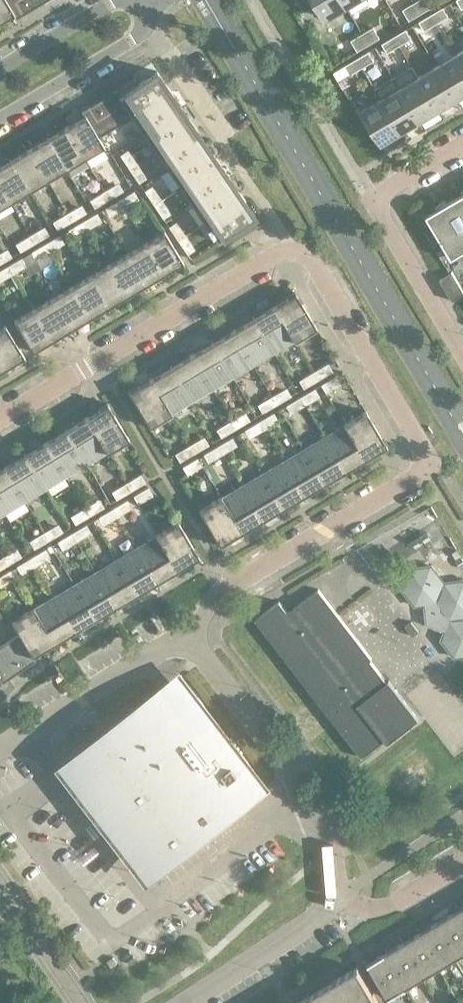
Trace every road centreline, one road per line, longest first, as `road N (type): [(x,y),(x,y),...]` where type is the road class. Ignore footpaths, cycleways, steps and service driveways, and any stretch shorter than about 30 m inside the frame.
road 1 (residential): [(0,421),(247,268),(299,255),(428,467)]
road 2 (unclassified): [(337,913),(330,847),(195,635)]
road 3 (residential): [(195,635),(219,593),(428,467)]
road 4 (unclassified): [(462,362),(371,203),(462,149)]
road 5 (residential): [(0,756),(195,635)]
road 6 (residential): [(0,122),(122,41),(141,10)]
road 7 (residential): [(337,913),(184,1002)]
road 8 (residential): [(141,10),(236,157)]
road 9 (residential): [(141,10),(125,1),(84,1),(0,52)]
road 10 (residential): [(462,863),(388,908),(337,913)]

